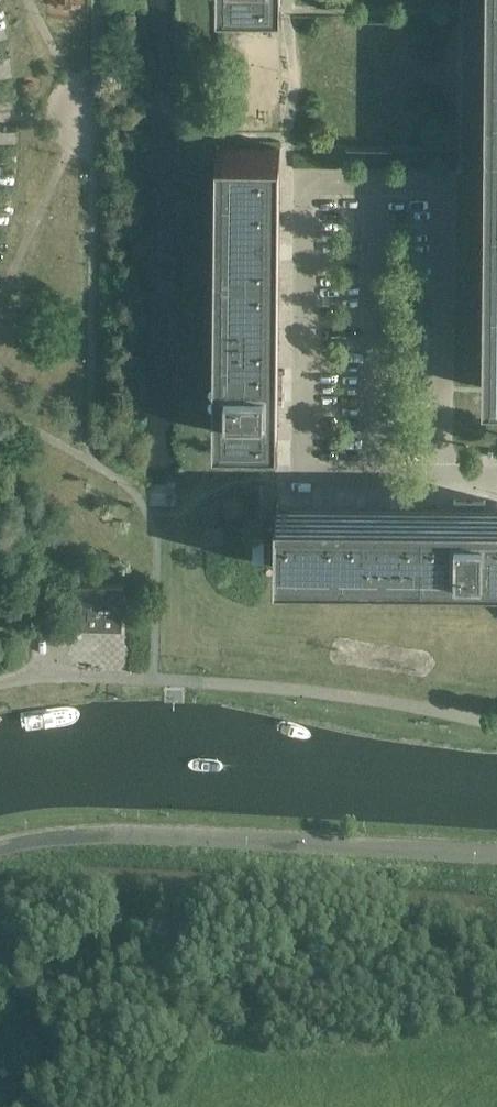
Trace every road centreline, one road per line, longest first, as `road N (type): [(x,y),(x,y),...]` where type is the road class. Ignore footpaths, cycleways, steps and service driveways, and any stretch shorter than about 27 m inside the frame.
road 1 (unclassified): [(496,859),(176,839),(25,842),(0,851)]
road 2 (unclassified): [(0,684),(155,680)]

